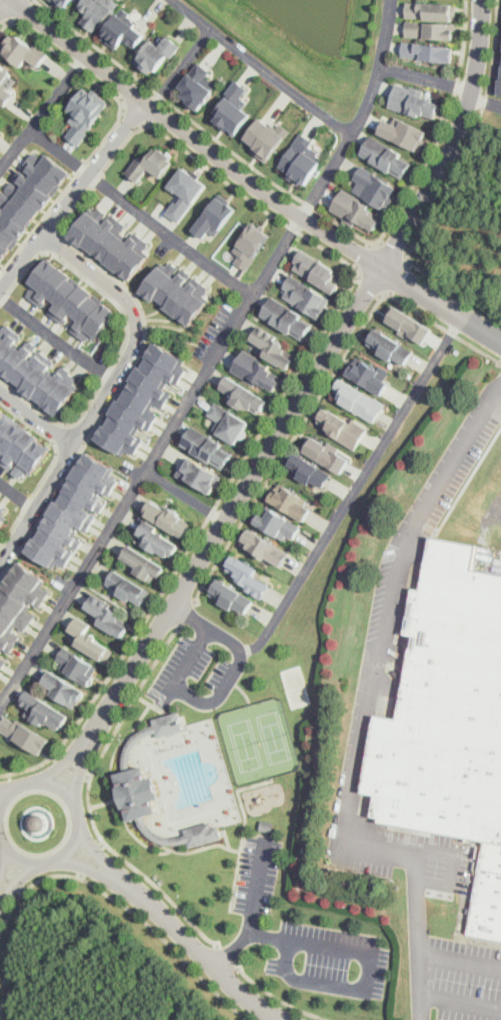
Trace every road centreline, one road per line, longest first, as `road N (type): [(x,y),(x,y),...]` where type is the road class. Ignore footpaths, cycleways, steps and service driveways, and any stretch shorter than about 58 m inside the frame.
road 1 (residential): [(482,0),(476,76),(451,150),(86,742)]
road 2 (residential): [(381,267),(245,178),(11,0)]
road 3 (residential): [(43,233),(130,302),(136,335),(0,563)]
road 4 (residential): [(144,101),(0,289)]
road 5 (residential): [(108,871),(235,988),(284,1019)]
road 6 (residential): [(0,840),(26,864),(50,864),(70,852),(82,819),(74,797),(52,781),(25,781),(0,803)]
road 7 (residential): [(381,267),(500,340)]

